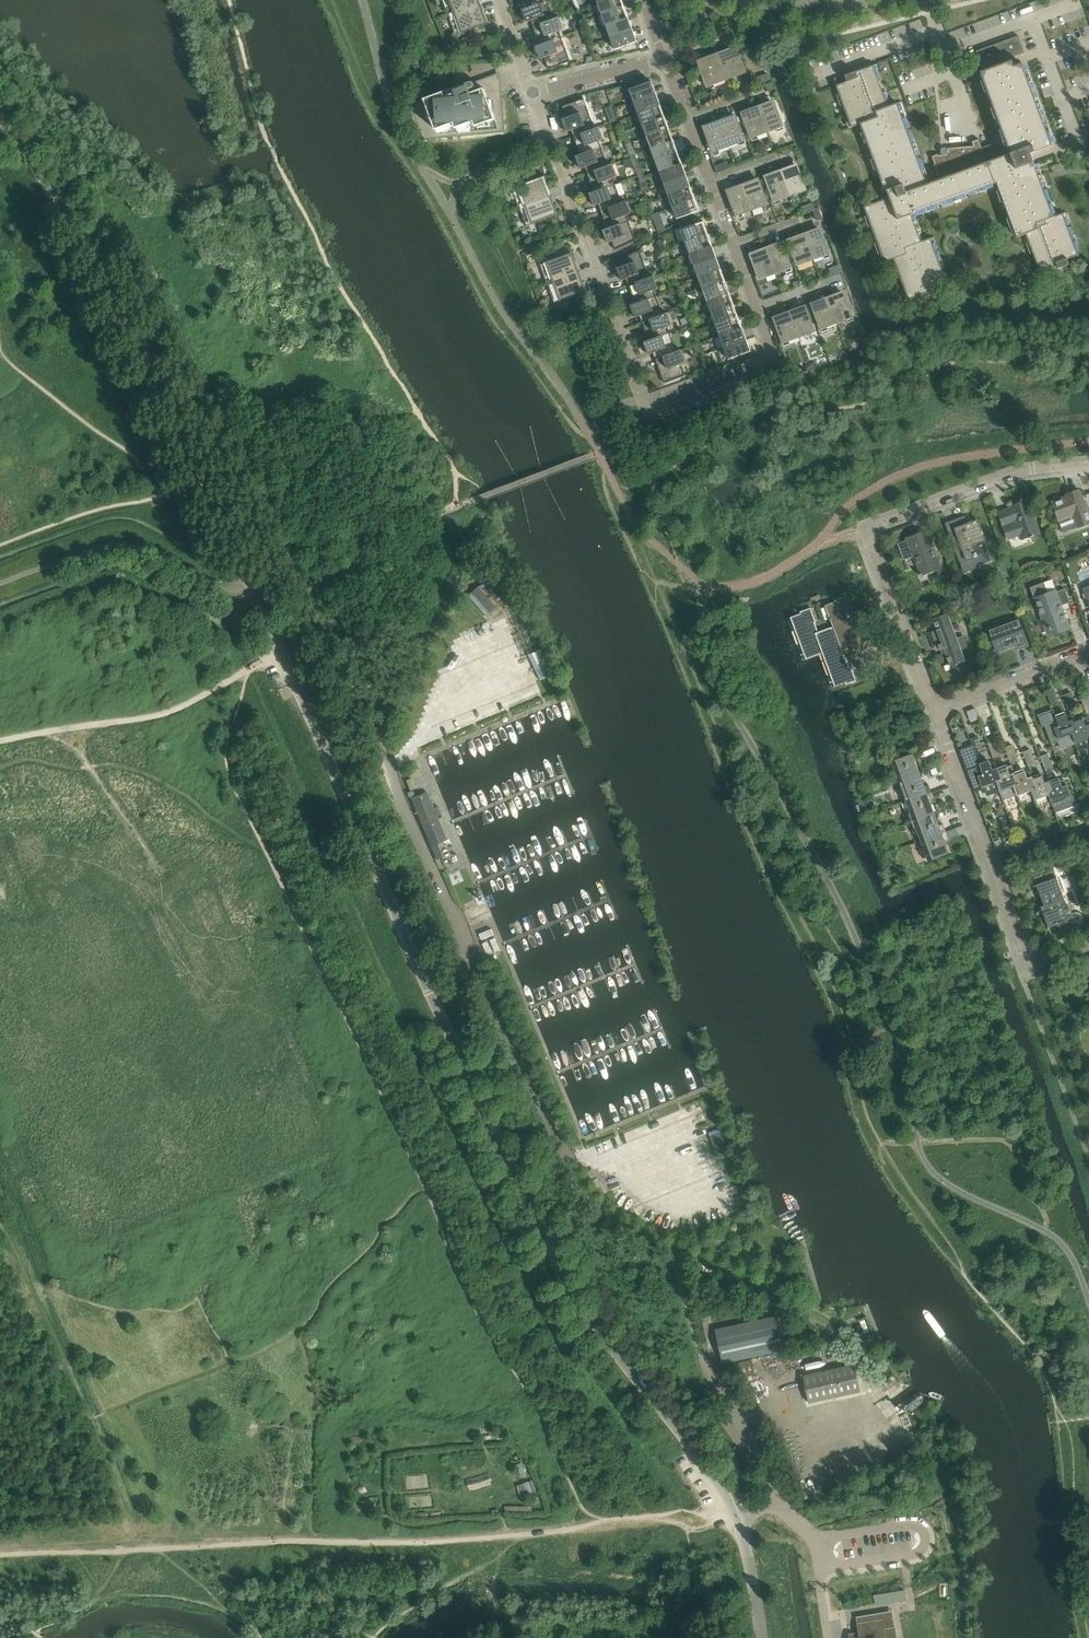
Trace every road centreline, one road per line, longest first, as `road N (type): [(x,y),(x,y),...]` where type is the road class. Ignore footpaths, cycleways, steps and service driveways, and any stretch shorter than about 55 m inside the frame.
road 1 (unclassified): [(761,1637),(734,1512),(564,1269),(124,325),(0,123)]
road 2 (track): [(0,1556),(446,1541),(603,1520),(738,1524)]
road 3 (residential): [(644,399),(658,415),(778,368),(666,61)]
road 4 (residential): [(935,713),(867,528),(1032,471),(1088,464)]
road 5 (residential): [(644,399),(531,95)]
road 6 (track): [(282,653),(158,715),(0,743)]
road 7 (residential): [(1032,969),(935,713)]
road 8 (tertiary): [(708,0),(745,21),(788,26),(904,0)]
road 9 (residential): [(935,713),(1088,655)]
road 10 (residential): [(666,61),(531,95)]

